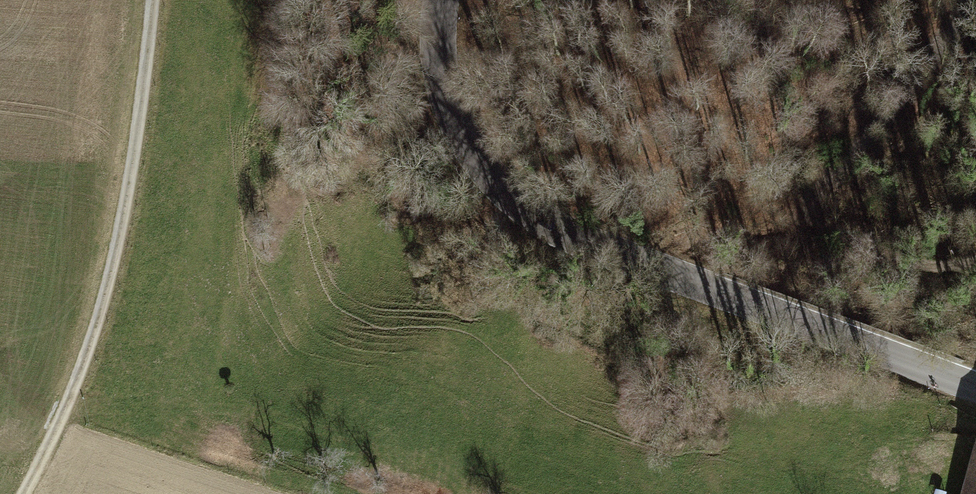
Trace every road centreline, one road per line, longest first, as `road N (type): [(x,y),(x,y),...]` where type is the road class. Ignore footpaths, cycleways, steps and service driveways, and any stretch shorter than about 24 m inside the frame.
road 1 (tertiary): [(442,0),(440,64),(456,122),(491,176),(527,209),(590,243),(975,386)]
road 2 (track): [(153,0),(107,290),(61,419),(22,493)]
road 3 (track): [(975,260),(898,259),(819,225),(808,210),(817,186),(896,106),(975,0)]

